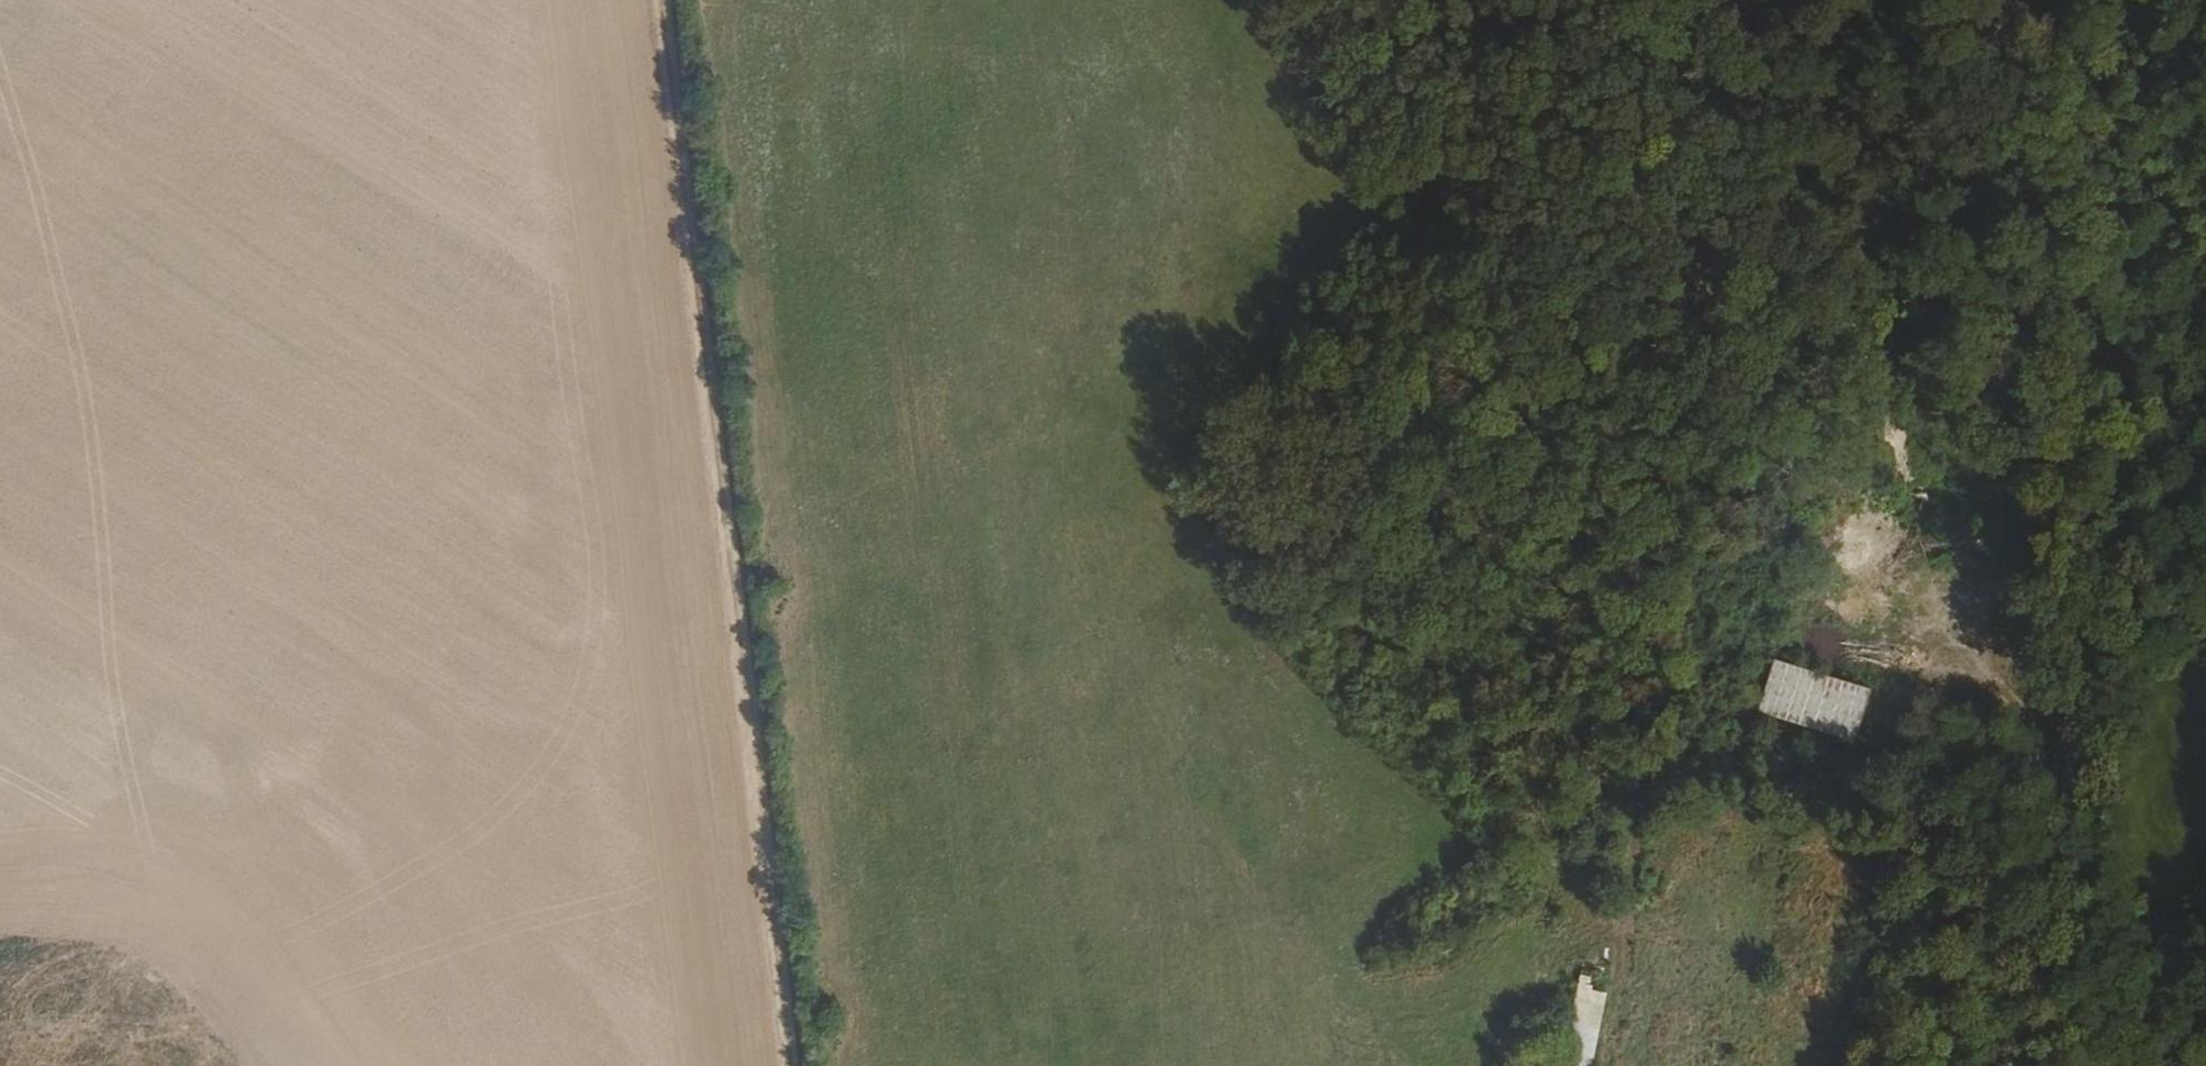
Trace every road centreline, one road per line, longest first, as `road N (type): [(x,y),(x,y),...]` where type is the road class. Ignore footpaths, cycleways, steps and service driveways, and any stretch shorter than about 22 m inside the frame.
road 1 (track): [(791,1065),(669,0)]
road 2 (track): [(1992,1065),(2055,866),(2050,772),(2026,703),(1954,670),(1819,638)]

